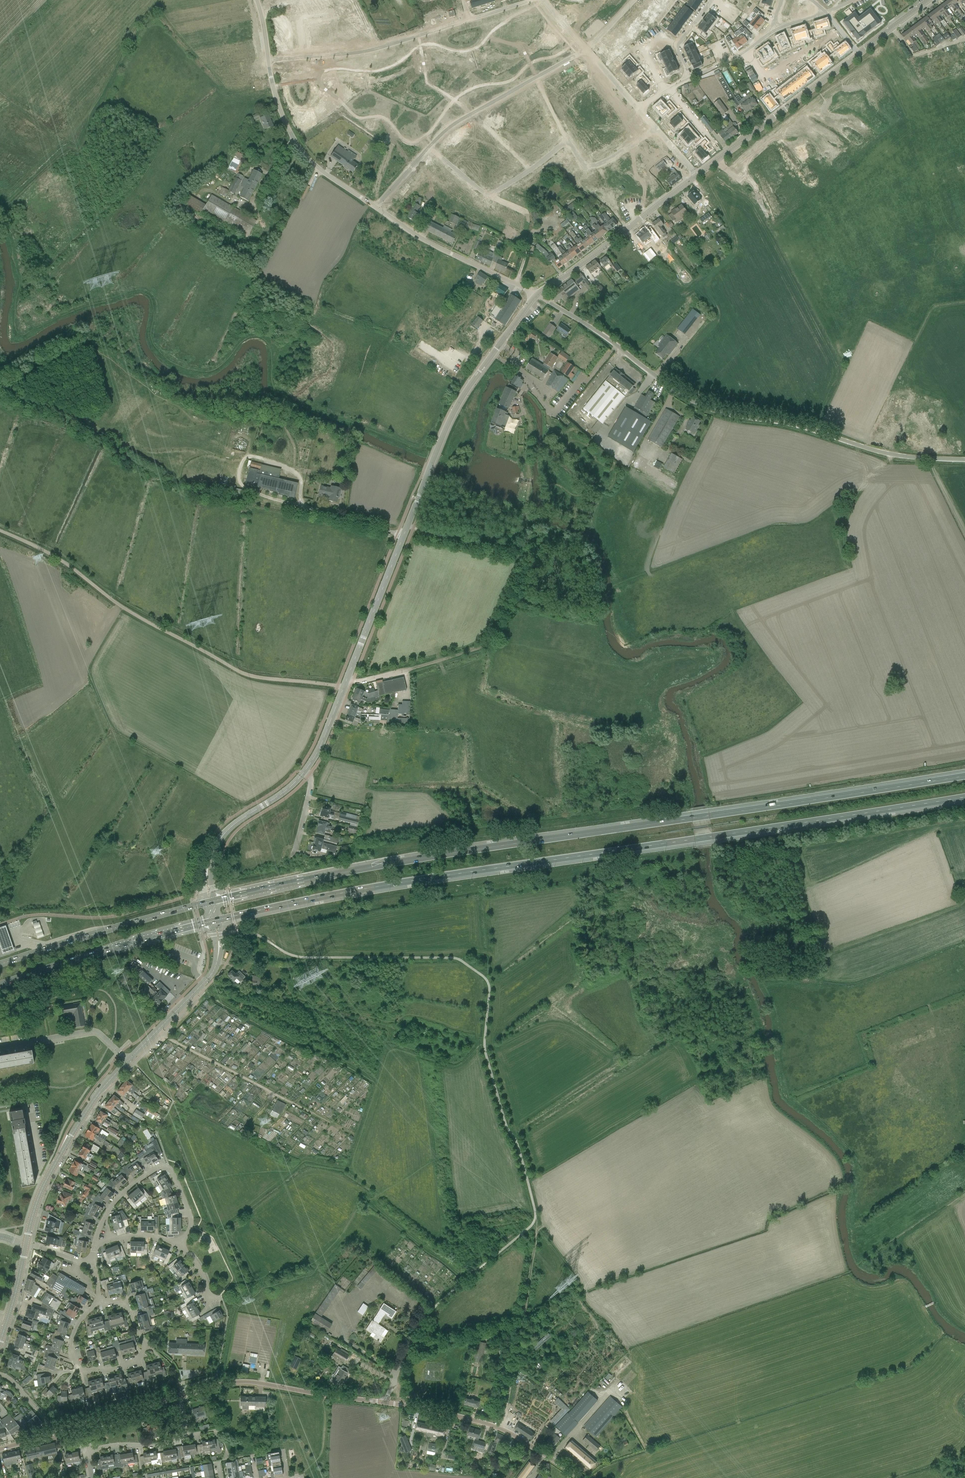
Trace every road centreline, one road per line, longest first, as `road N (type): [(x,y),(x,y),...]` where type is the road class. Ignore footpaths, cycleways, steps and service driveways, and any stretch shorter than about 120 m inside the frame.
road 1 (primary): [(964,776),(479,849),(213,901)]
road 2 (primary): [(217,920),(964,797)]
road 3 (tertiary): [(305,772),(445,430),(537,294)]
road 4 (unclassified): [(537,294),(712,410),(889,454),(964,460)]
road 5 (unclassified): [(0,1449),(227,1383),(384,1403)]
road 6 (track): [(0,531),(242,672),(337,686)]
road 7 (primary): [(0,985),(210,922)]
road 8 (primary): [(206,903),(0,966)]
road 9 (unclassified): [(384,1403),(500,1429),(581,1477)]
road 10 (tertiary): [(26,1244),(60,1154),(128,1060)]
road 11 (track): [(500,1429),(533,1223)]
road 12 (tertiary): [(696,176),(858,53)]
road 13 (tertiary): [(537,294),(696,176)]
road 14 (residential): [(377,210),(302,152),(280,110),(269,61)]
road 15 (residential): [(537,294),(377,210)]
road 16 (residential): [(104,1219),(138,1180),(167,1167),(191,1223),(178,1245)]
road 17 (residential): [(306,55),(467,21)]
road 18 (residential): [(143,1338),(140,1355),(118,1368),(78,1367),(71,1340),(99,1298)]
road 19 (tertiary): [(128,1060),(208,978),(219,947)]
road 20 (residential): [(93,1477),(88,1449),(156,1445),(199,1433)]
road 21 (residential): [(0,1048),(91,1031),(128,1060)]
road 22 (tertiary): [(208,867),(237,822),(305,772)]
road 23 (residential): [(429,149),(487,197),(528,173)]

